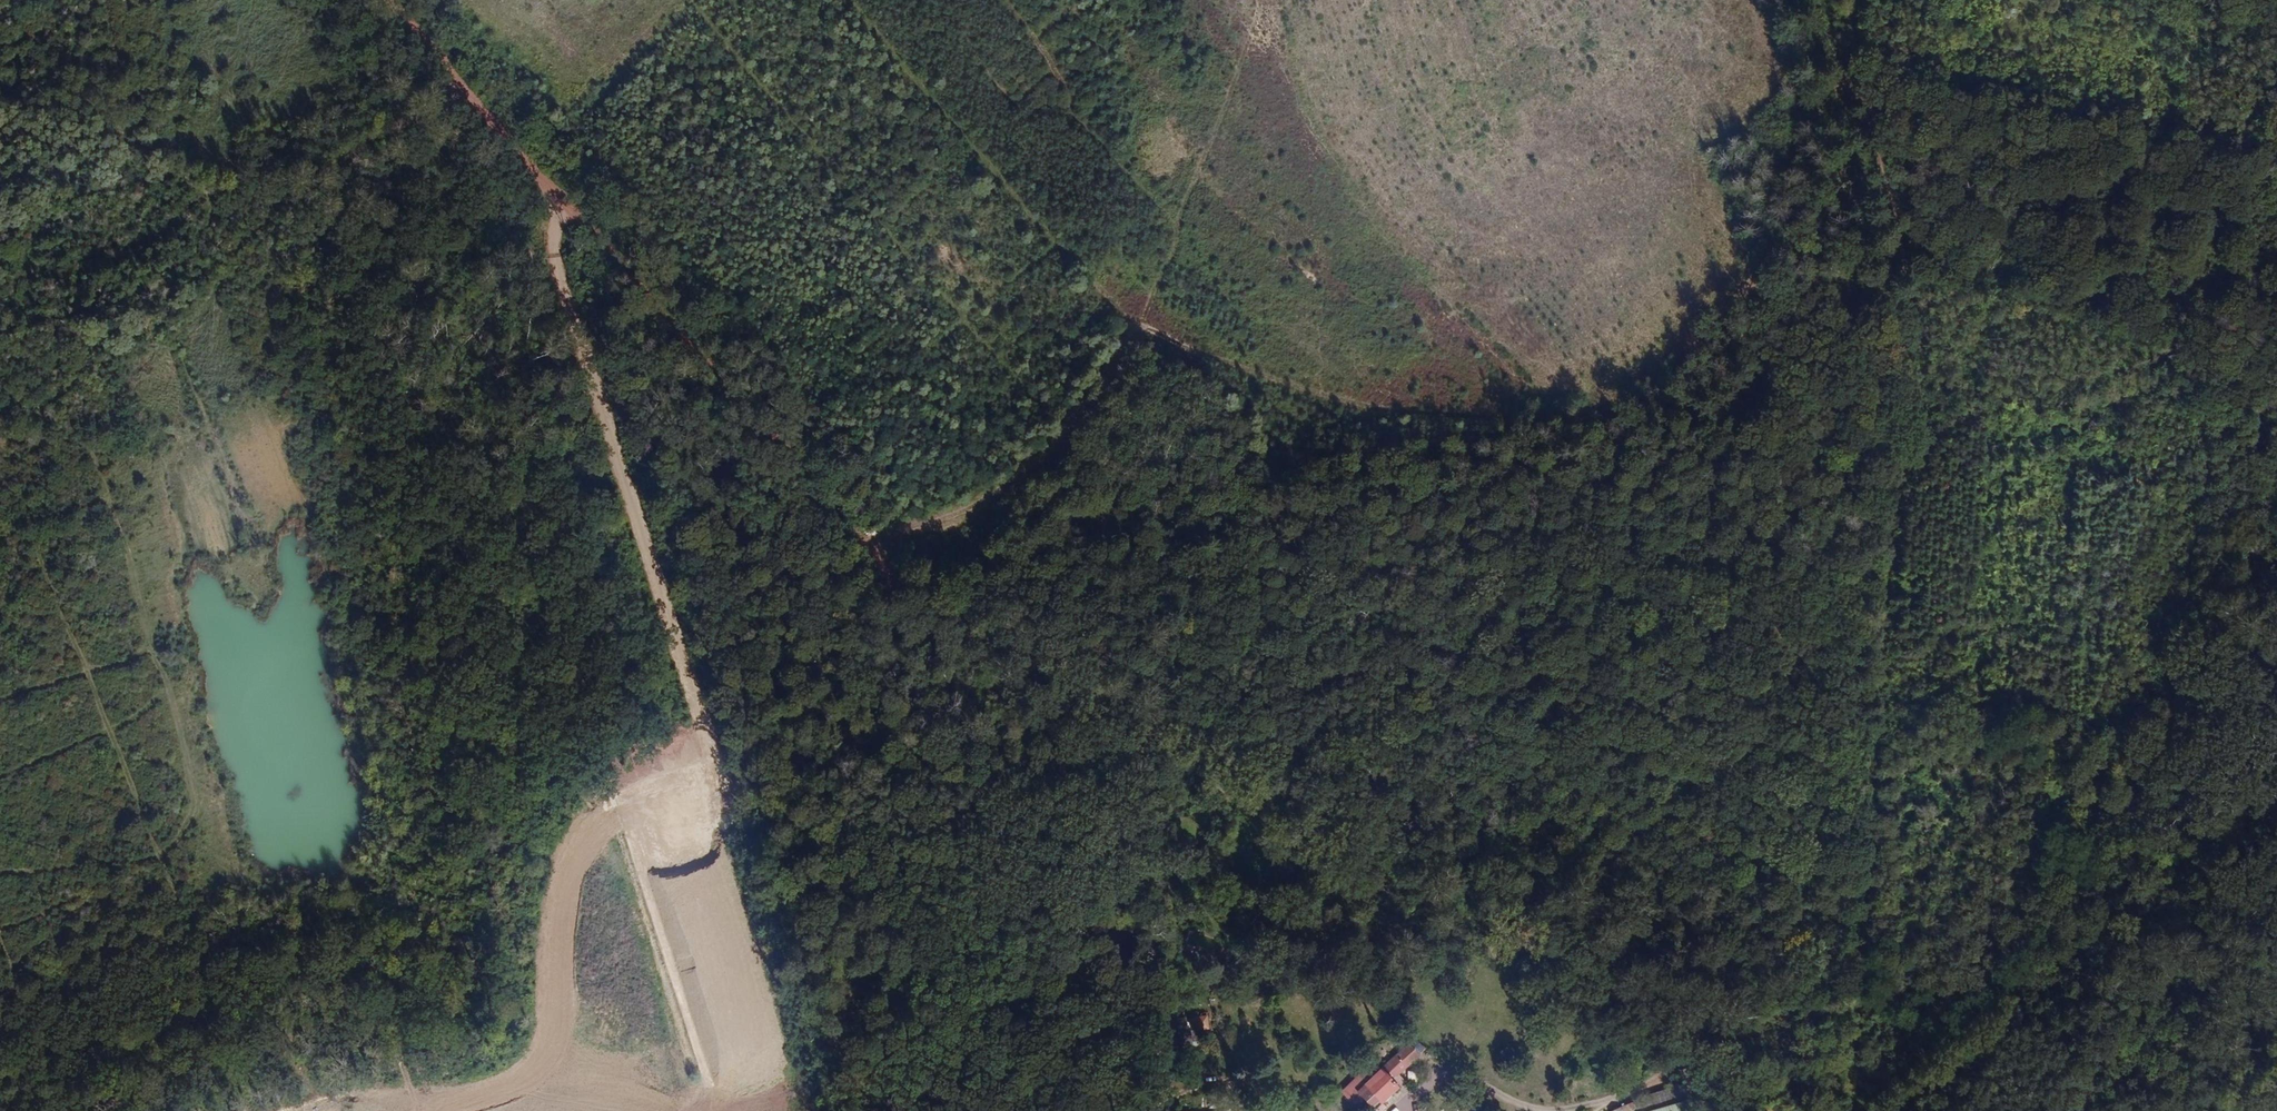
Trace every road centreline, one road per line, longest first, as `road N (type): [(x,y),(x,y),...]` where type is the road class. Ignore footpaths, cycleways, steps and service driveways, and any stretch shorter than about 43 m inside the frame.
road 1 (track): [(389,0),(892,580),(1487,916),(1761,1110)]
road 2 (track): [(1145,723),(1180,543),(1735,425),(1758,414),(1795,349),(1864,327),(1889,342)]
road 3 (track): [(0,393),(60,384),(448,68)]

